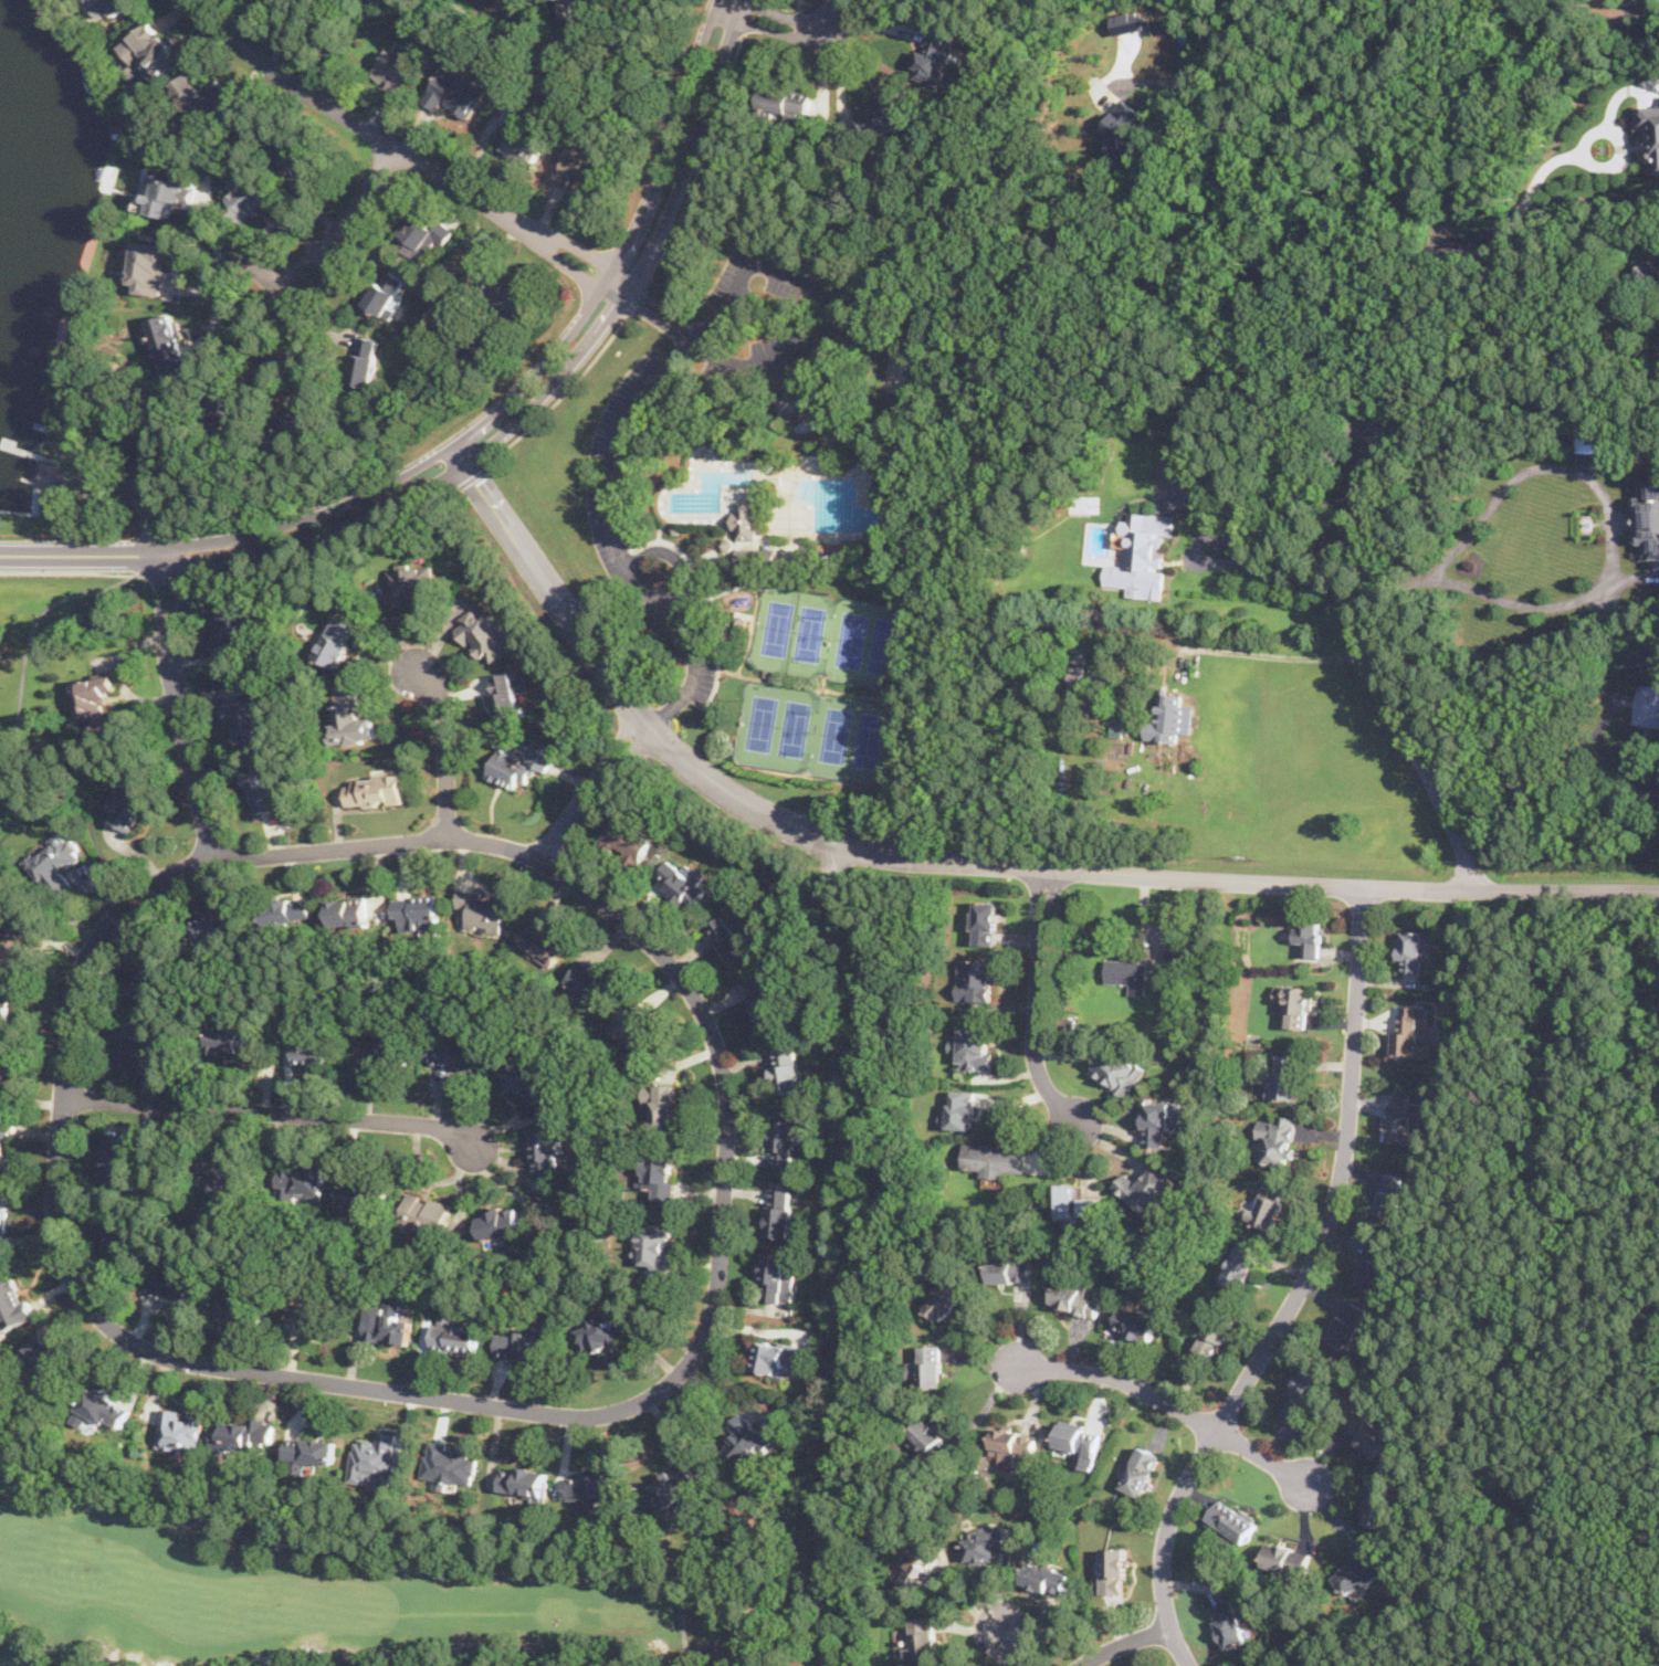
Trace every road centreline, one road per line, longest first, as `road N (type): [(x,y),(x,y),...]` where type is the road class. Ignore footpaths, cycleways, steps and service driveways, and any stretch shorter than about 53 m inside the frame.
road 1 (residential): [(461,451),(649,728),(760,811),(831,843),(1185,877),(1658,889)]
road 2 (residential): [(600,1413),(188,1362),(122,1336),(77,1288),(54,1211),(67,1023),(80,973),(130,900),(214,860)]
road 3 (residential): [(214,860),(448,837),(508,846),(540,858),(627,917),(678,966),(716,1044),(727,1097),(714,1309),(695,1353),(670,1381),(600,1413)]
road 4 (residential): [(0,554),(167,553),(313,527),(461,451),(548,377),(619,286),(658,211),(728,0)]
road 5 (residential): [(1364,886),(1350,1107),(1329,1221),(1309,1272),(1168,1522),(1163,1589),(1169,1627),(1190,1665)]
road 6 (residential): [(199,0),(282,73),(619,286)]
road 7 (residential): [(1474,888),(1347,595),(1348,518),(1368,430)]
road 8 (residential): [(393,145),(347,217),(275,287),(231,257),(217,268),(218,288),(260,341),(286,350),(296,345),(301,323),(275,287)]
road 9 (residential): [(62,1096),(440,1126),(479,1147)]
road 10 (residential): [(167,553),(172,676),(214,860)]
road 11 (residential): [(1047,867),(1035,1052),(1042,1079),(1075,1122)]
road 12 (residential): [(1218,1427),(1110,1374),(1009,1364)]
road 13 (residential): [(448,837),(445,719),(439,696),(412,666)]
road 14 (residential): [(637,714),(540,858)]

